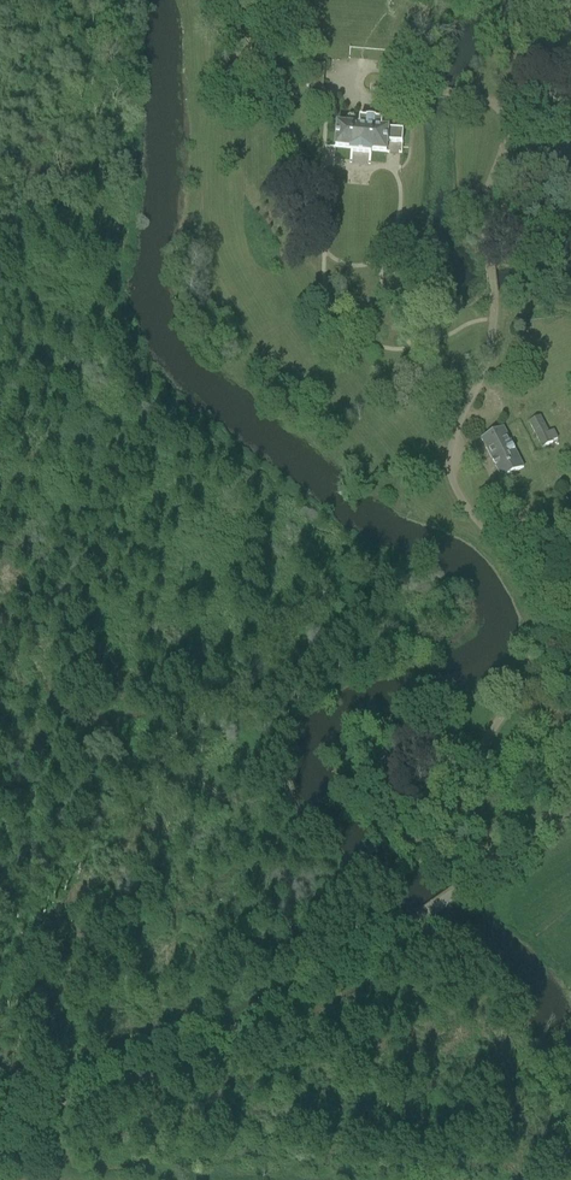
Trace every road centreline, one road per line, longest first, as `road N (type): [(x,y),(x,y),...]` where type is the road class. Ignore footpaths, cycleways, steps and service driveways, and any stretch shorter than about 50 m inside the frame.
road 1 (tertiary): [(570,808),(337,975),(231,1033),(105,1088),(0,1114)]

